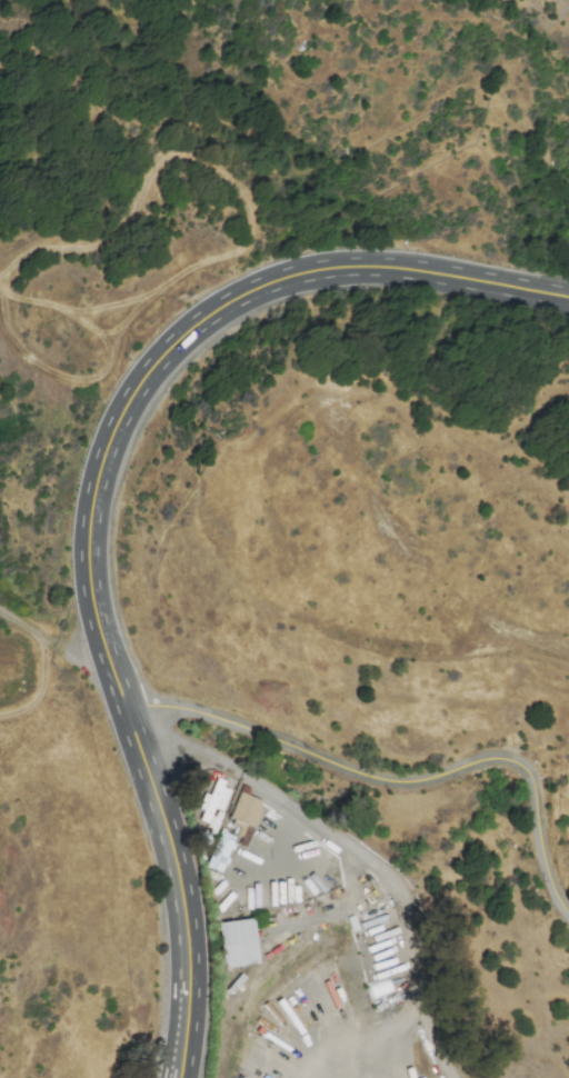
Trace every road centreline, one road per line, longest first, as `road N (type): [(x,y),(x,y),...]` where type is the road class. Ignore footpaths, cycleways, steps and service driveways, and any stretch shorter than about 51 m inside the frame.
road 1 (secondary): [(192,962),(168,830),(92,598),(91,507),(101,456),(142,378),(228,301),(345,267),(398,268),(568,300)]
road 2 (track): [(10,272),(7,320),(27,356),(69,379),(99,379),(112,369),(134,316),(183,278),(247,248),(256,221),(243,192),(204,162),(178,156),(116,246),(53,248),(10,272)]
road 3 (tertiary): [(568,914),(546,869),(532,779),(522,766),(493,758),(433,778),(383,780),(194,711),(124,703)]
road 4 (residential): [(138,743),(179,741),(240,772),(388,875),(399,889),(416,998),(454,1077)]
road 5 (track): [(0,611),(50,645),(113,671)]

